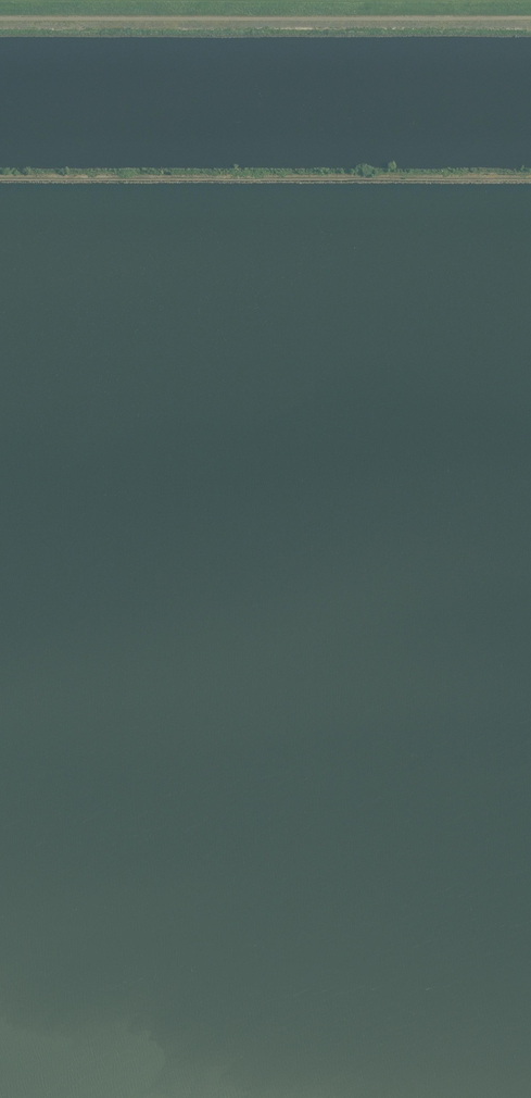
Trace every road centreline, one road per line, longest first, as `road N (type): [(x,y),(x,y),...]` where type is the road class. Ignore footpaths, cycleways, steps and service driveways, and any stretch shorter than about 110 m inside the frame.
road 1 (unclassified): [(530,17),(0,18)]

